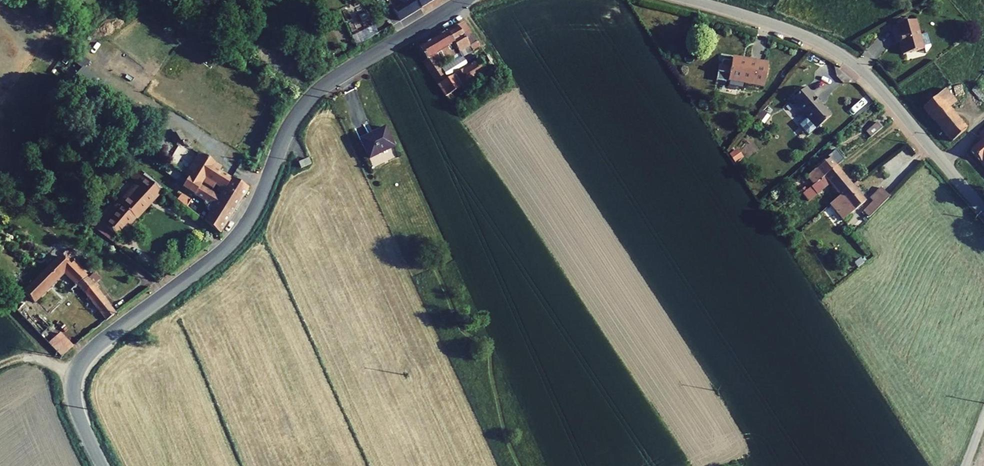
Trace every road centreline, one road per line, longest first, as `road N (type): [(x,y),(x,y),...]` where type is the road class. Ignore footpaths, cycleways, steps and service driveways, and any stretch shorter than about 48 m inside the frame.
road 1 (tertiary): [(462,0),(315,93),(291,123),(229,244),(84,357),(73,402),(101,465)]
road 2 (unclassified): [(690,0),(801,34),(849,60),(983,210)]

